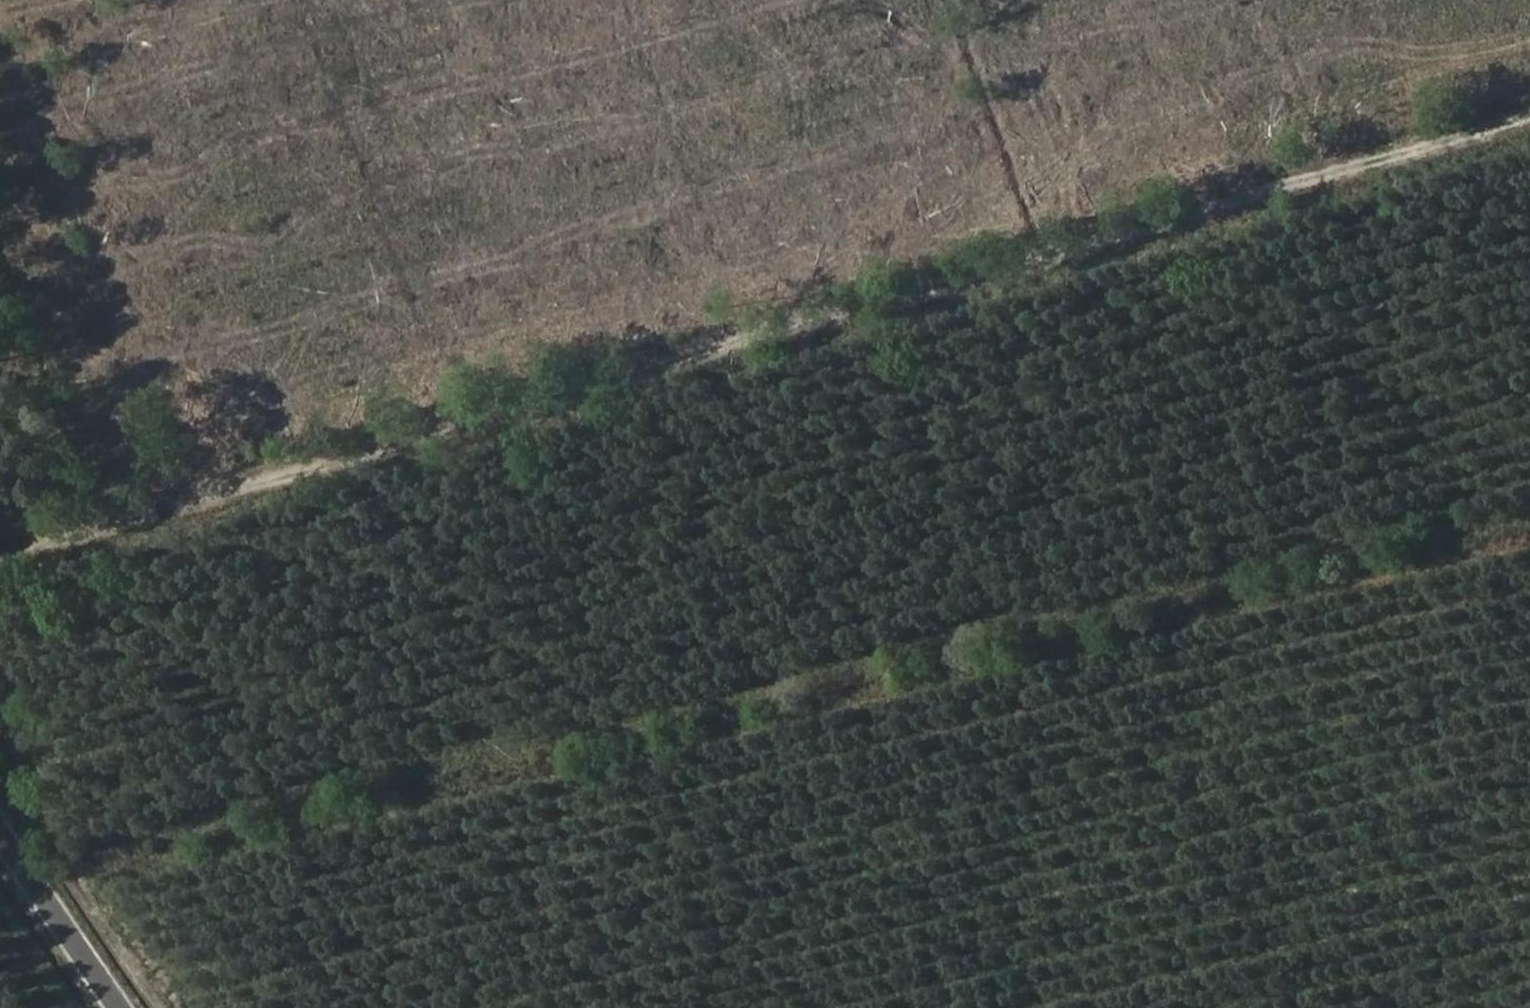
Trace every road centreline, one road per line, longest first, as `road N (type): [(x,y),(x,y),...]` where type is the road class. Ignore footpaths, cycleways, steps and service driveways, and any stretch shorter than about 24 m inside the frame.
road 1 (track): [(0,560),(1529,121)]
road 2 (tertiary): [(126,1007),(0,825)]

